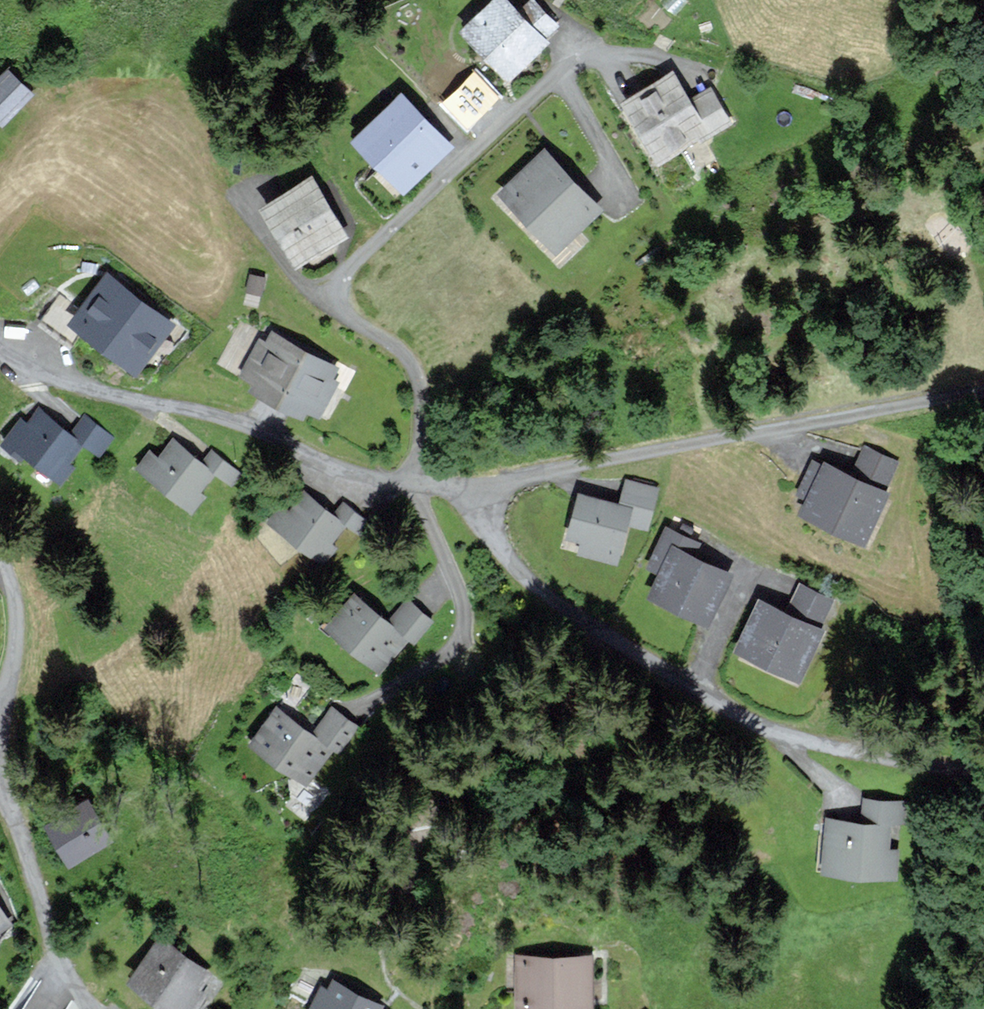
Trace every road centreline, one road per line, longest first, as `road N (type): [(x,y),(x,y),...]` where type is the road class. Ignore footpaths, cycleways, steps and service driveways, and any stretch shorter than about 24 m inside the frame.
road 1 (residential): [(661,67),(625,58),(566,69),(340,283),(347,317),(400,352),(420,394),(406,488)]
road 2 (residential): [(983,778),(807,746),(729,719),(652,676),(505,559),(485,485)]
road 3 (residential): [(485,485),(983,390)]
road 4 (residential): [(0,347),(122,398),(218,419),(406,488)]
road 5 (residential): [(88,1008),(54,959),(0,797)]

